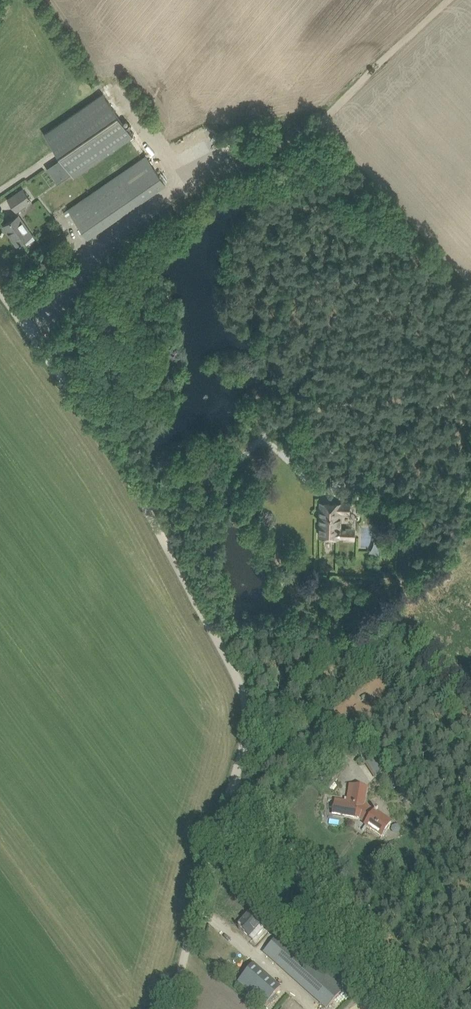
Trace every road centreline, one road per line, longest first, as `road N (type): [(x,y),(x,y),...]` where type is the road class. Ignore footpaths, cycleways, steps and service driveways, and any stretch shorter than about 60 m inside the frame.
road 1 (track): [(217,848),(241,759),(241,688),(140,497),(45,356)]
road 2 (track): [(217,848),(394,1008)]
road 3 (track): [(171,1008),(217,848)]

